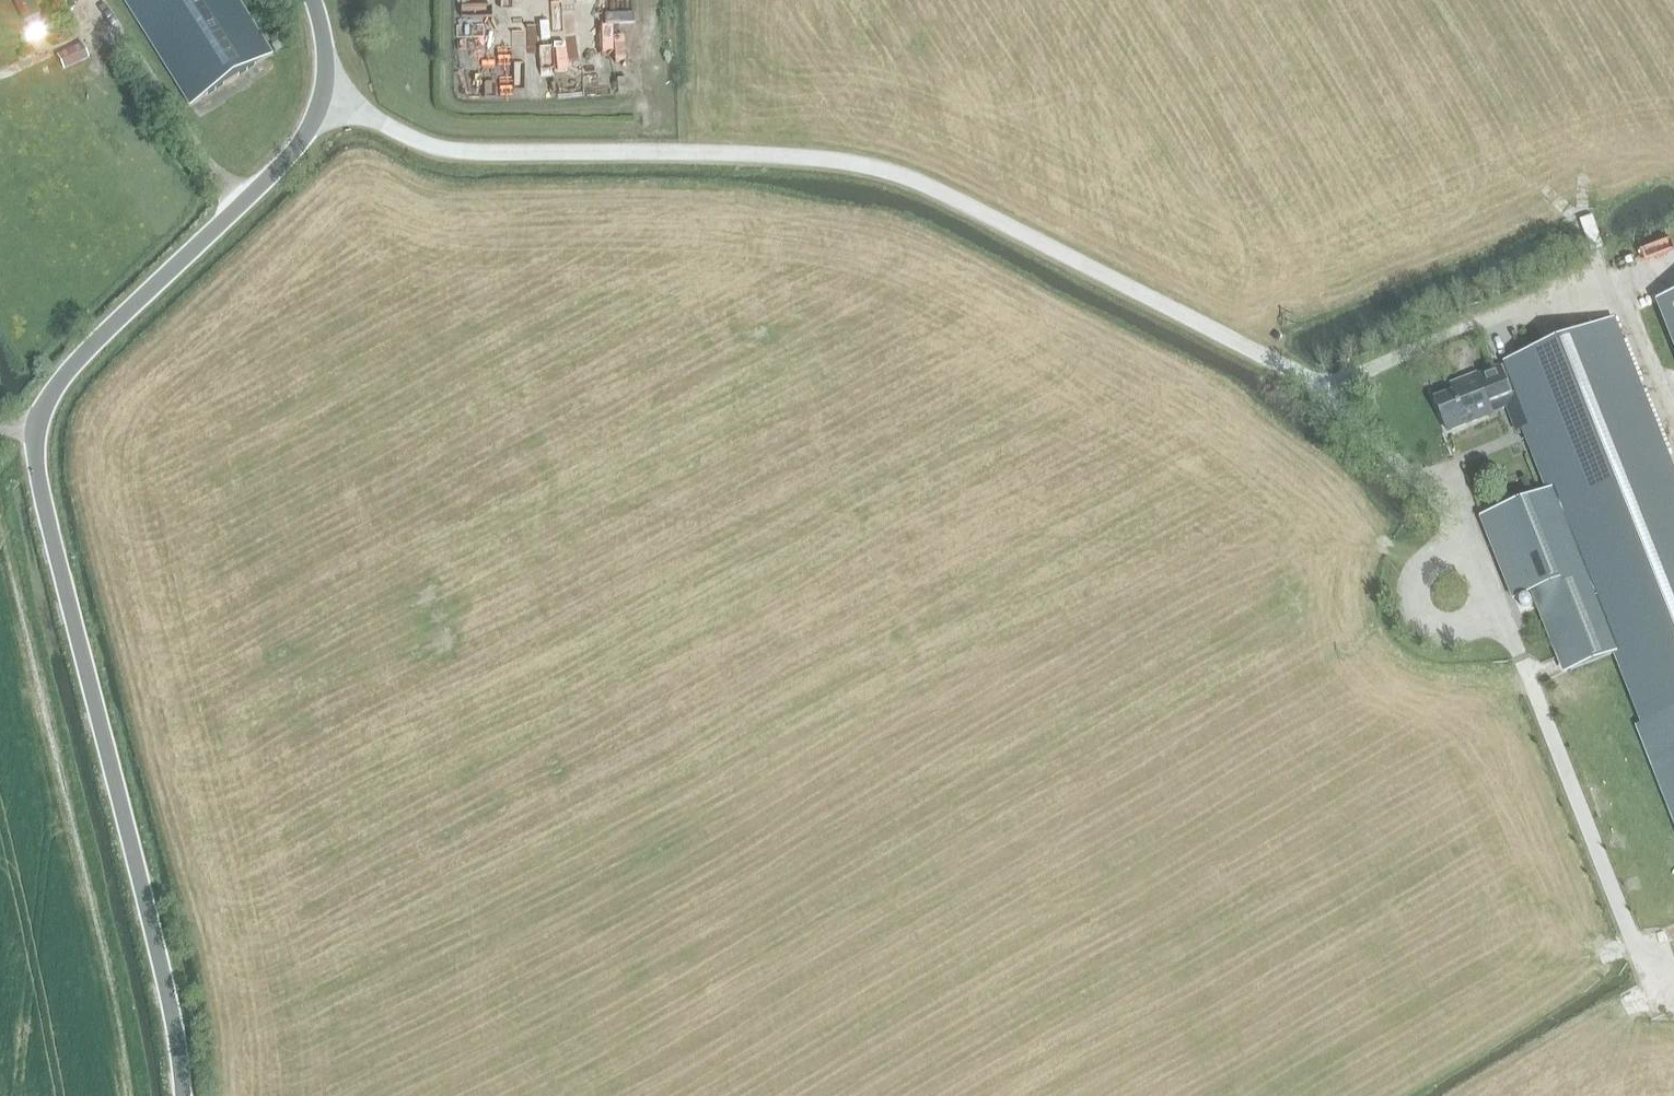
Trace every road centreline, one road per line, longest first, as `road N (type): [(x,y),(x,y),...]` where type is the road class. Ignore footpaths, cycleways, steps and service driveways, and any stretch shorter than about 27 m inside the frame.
road 1 (unclassified): [(181,1095),(157,954),(37,486),(33,427),(63,372),(311,126),(326,83),(312,0)]

